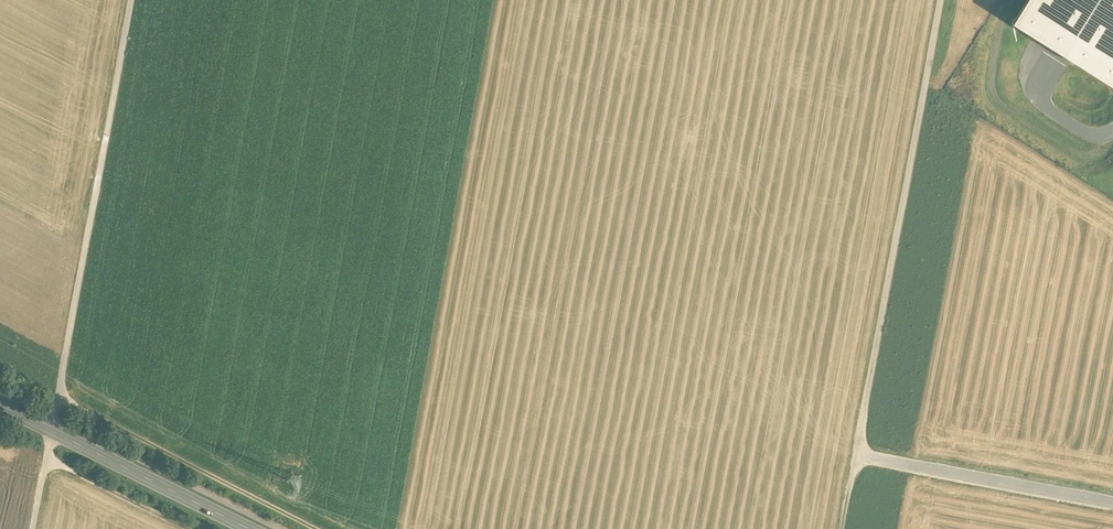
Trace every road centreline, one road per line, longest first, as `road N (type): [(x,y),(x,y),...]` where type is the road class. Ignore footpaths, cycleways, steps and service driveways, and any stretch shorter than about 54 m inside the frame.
road 1 (track): [(939,0),(840,528)]
road 2 (track): [(131,0),(54,421)]
road 3 (track): [(312,528),(58,398)]
road 4 (secondary): [(249,528),(52,431)]
road 5 (track): [(46,464),(185,528)]

